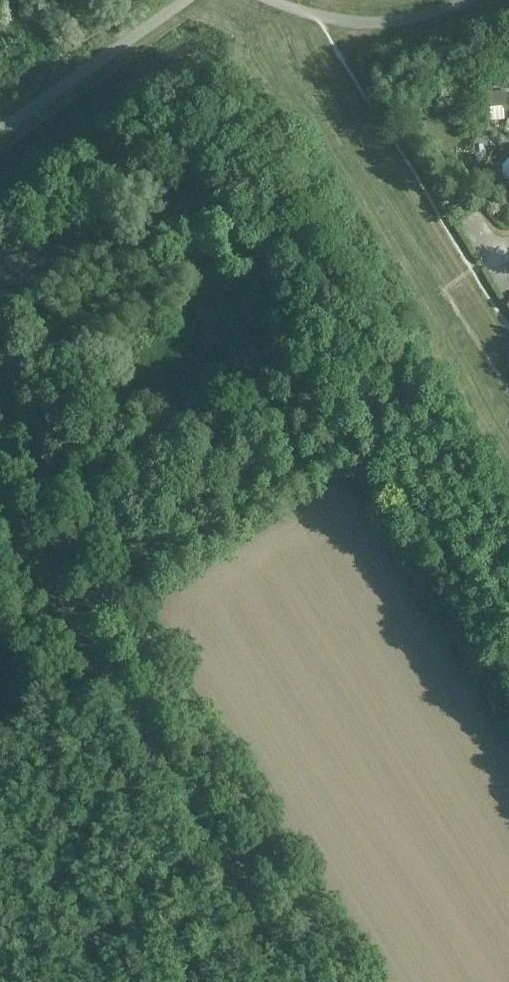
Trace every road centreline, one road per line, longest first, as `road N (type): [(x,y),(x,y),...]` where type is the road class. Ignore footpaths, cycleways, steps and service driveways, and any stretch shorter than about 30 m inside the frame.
road 1 (tertiary): [(337,981),(0,436)]

